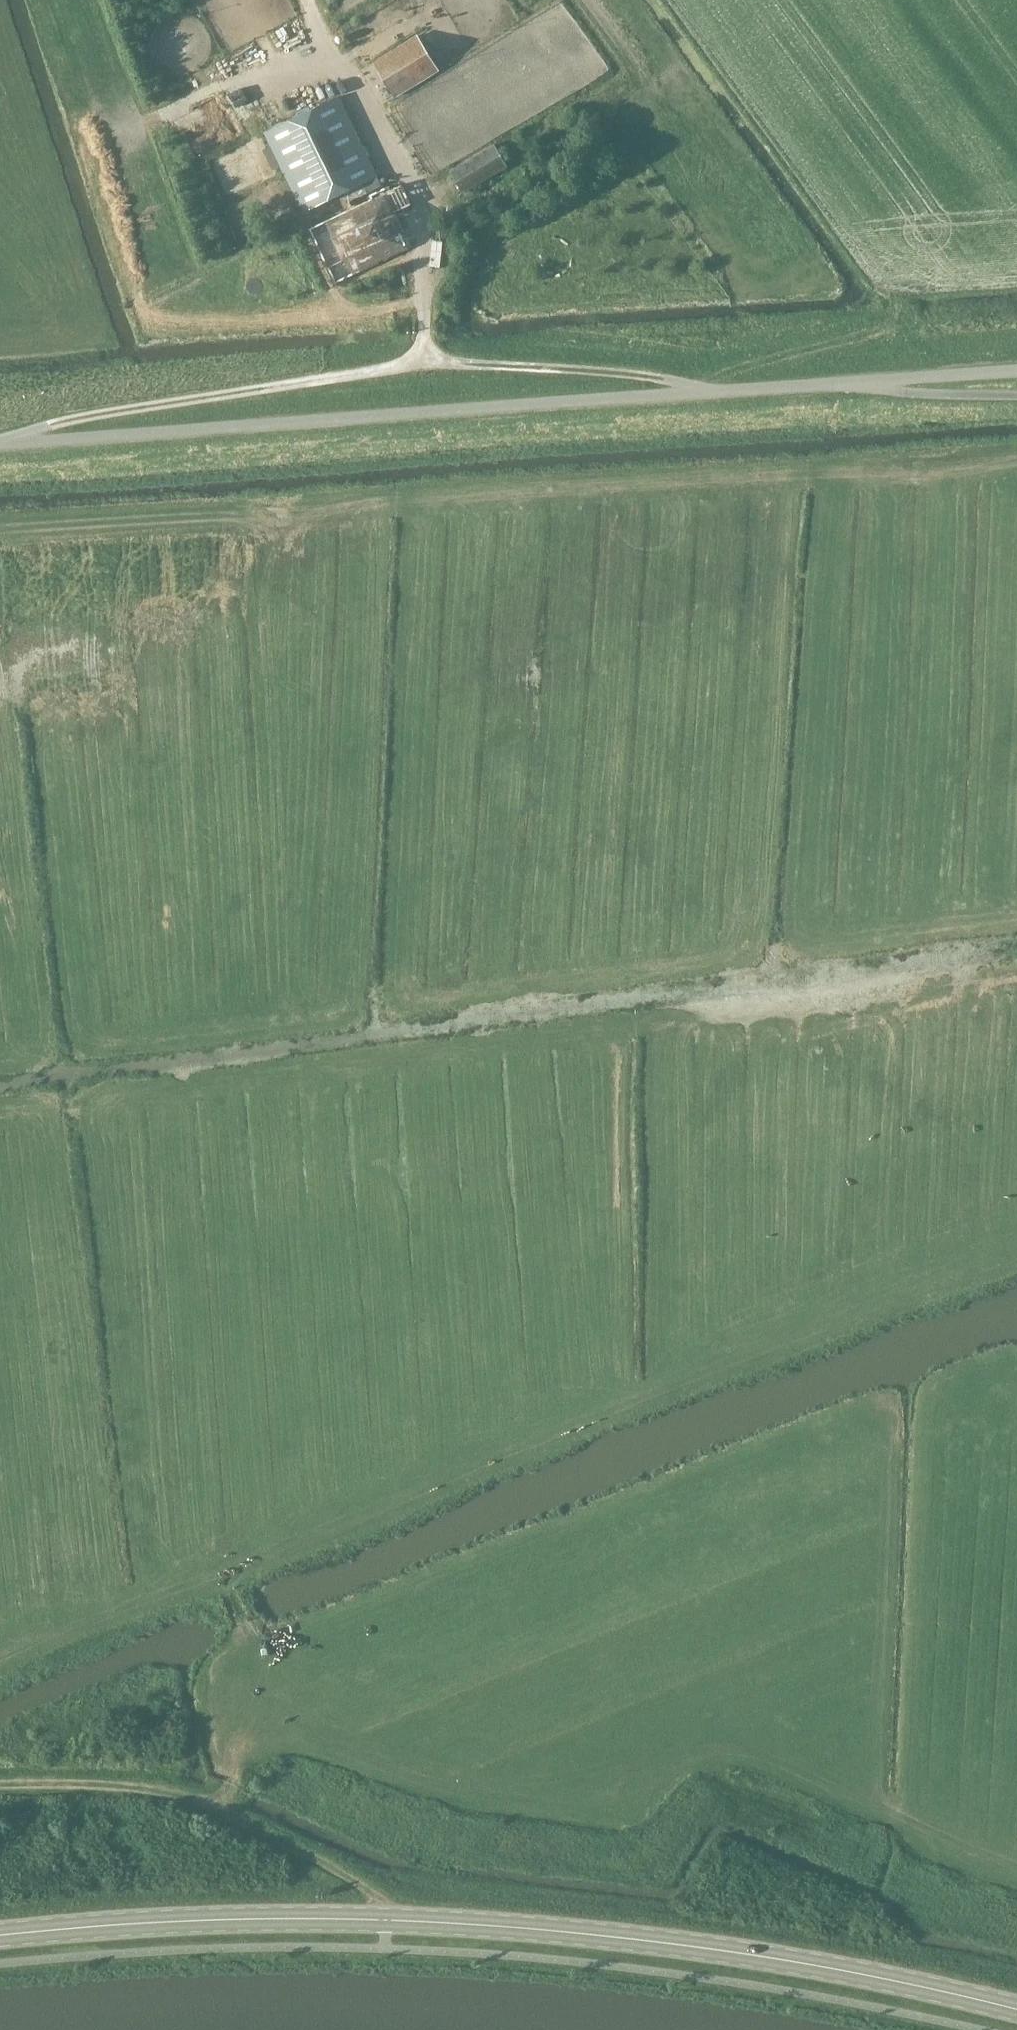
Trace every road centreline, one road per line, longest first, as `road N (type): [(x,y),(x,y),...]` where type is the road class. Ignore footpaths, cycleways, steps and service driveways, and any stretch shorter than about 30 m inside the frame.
road 1 (primary): [(1016,2009),(823,1969),(530,1930),(353,1920),(0,1936)]
road 2 (unclassified): [(1016,368),(0,439)]
road 3 (track): [(0,1779),(106,1781),(214,1805),(396,1903),(400,1921)]

